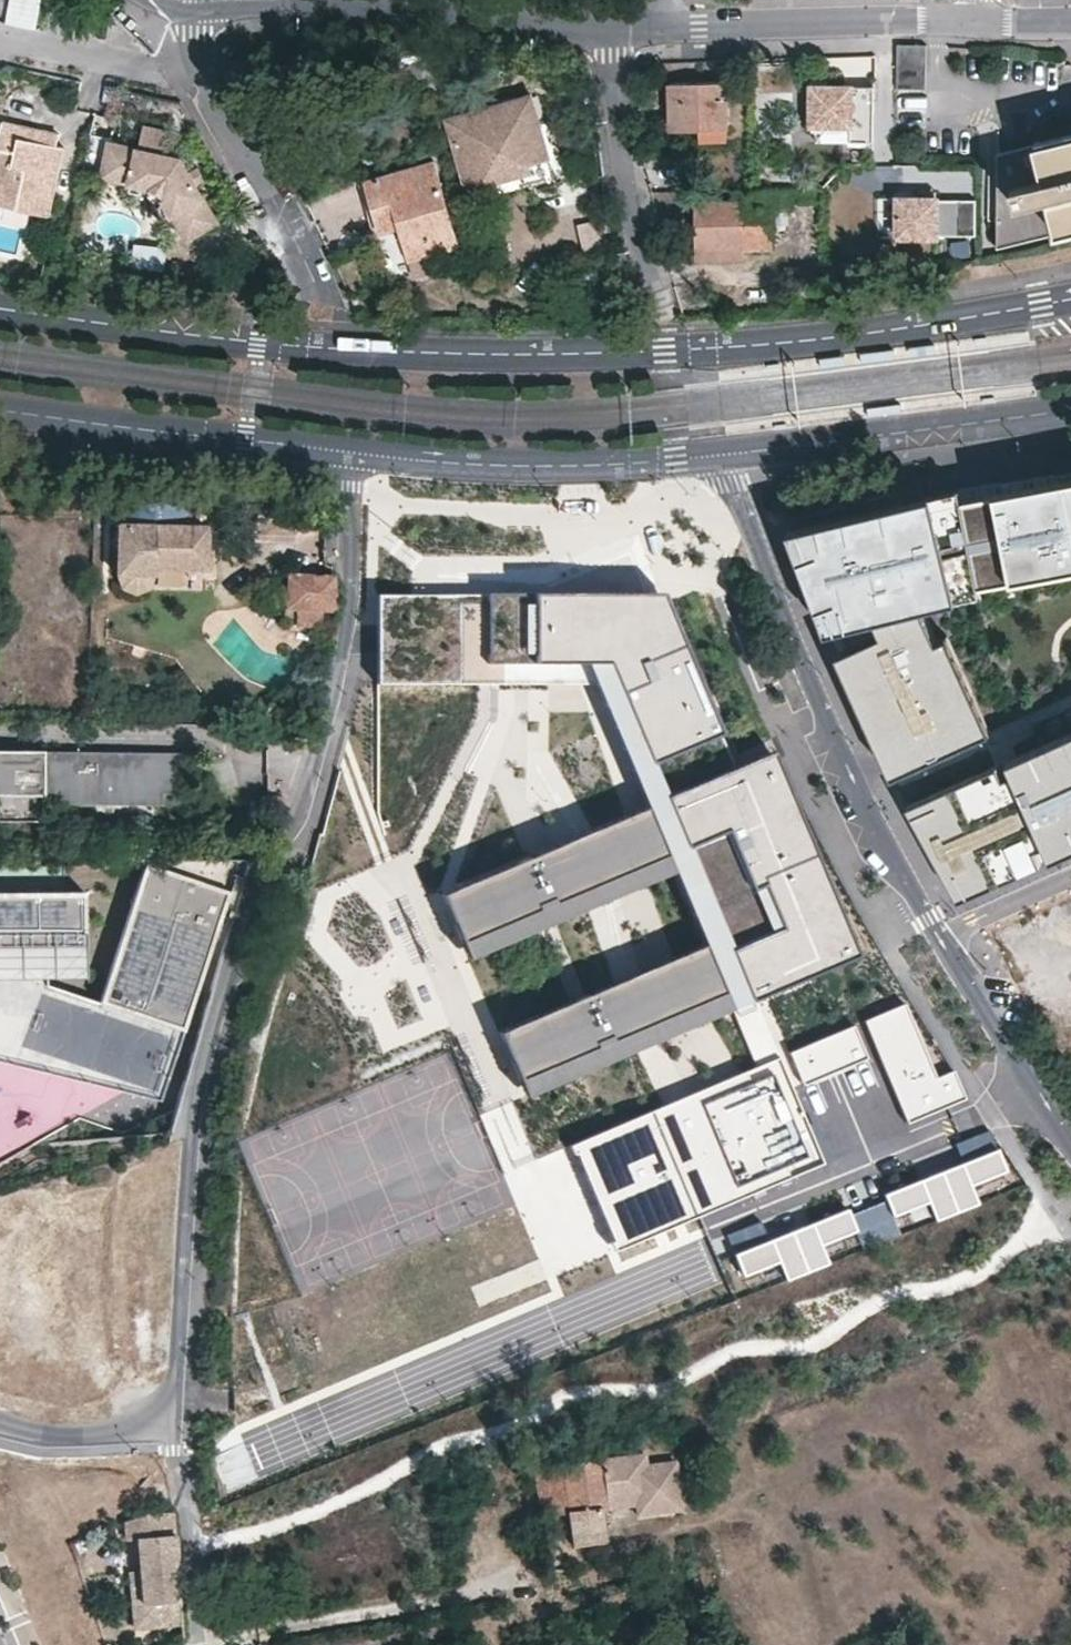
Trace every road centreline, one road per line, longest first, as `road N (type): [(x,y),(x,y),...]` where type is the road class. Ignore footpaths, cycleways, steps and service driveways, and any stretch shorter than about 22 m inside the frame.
road 1 (secondary): [(1070,307),(786,351),(471,362),(281,352),(0,312)]
road 2 (residential): [(348,571),(337,684),(227,1026),(194,1209),(179,1426)]
road 3 (residential): [(722,455),(852,778),(939,937)]
road 4 (residential): [(637,31),(263,7),(196,10)]
road 5 (residential): [(1070,21),(637,31)]
road 6 (secondary): [(358,452),(637,463),(722,455)]
road 7 (secondary): [(0,407),(358,452)]
road 8 (secondary): [(722,455),(1070,409)]
road 9 (residential): [(637,31),(613,56),(623,169),(655,285)]
road 10 (residential): [(322,295),(200,71)]
road 11 (residential): [(939,937),(1070,1147)]
road 12 (residential): [(197,1644),(179,1426)]
road 13 (residential): [(0,40),(200,71)]
road 14 (residential): [(179,1426),(70,1440),(0,1427)]
road 15 (residential): [(1070,878),(939,937)]

